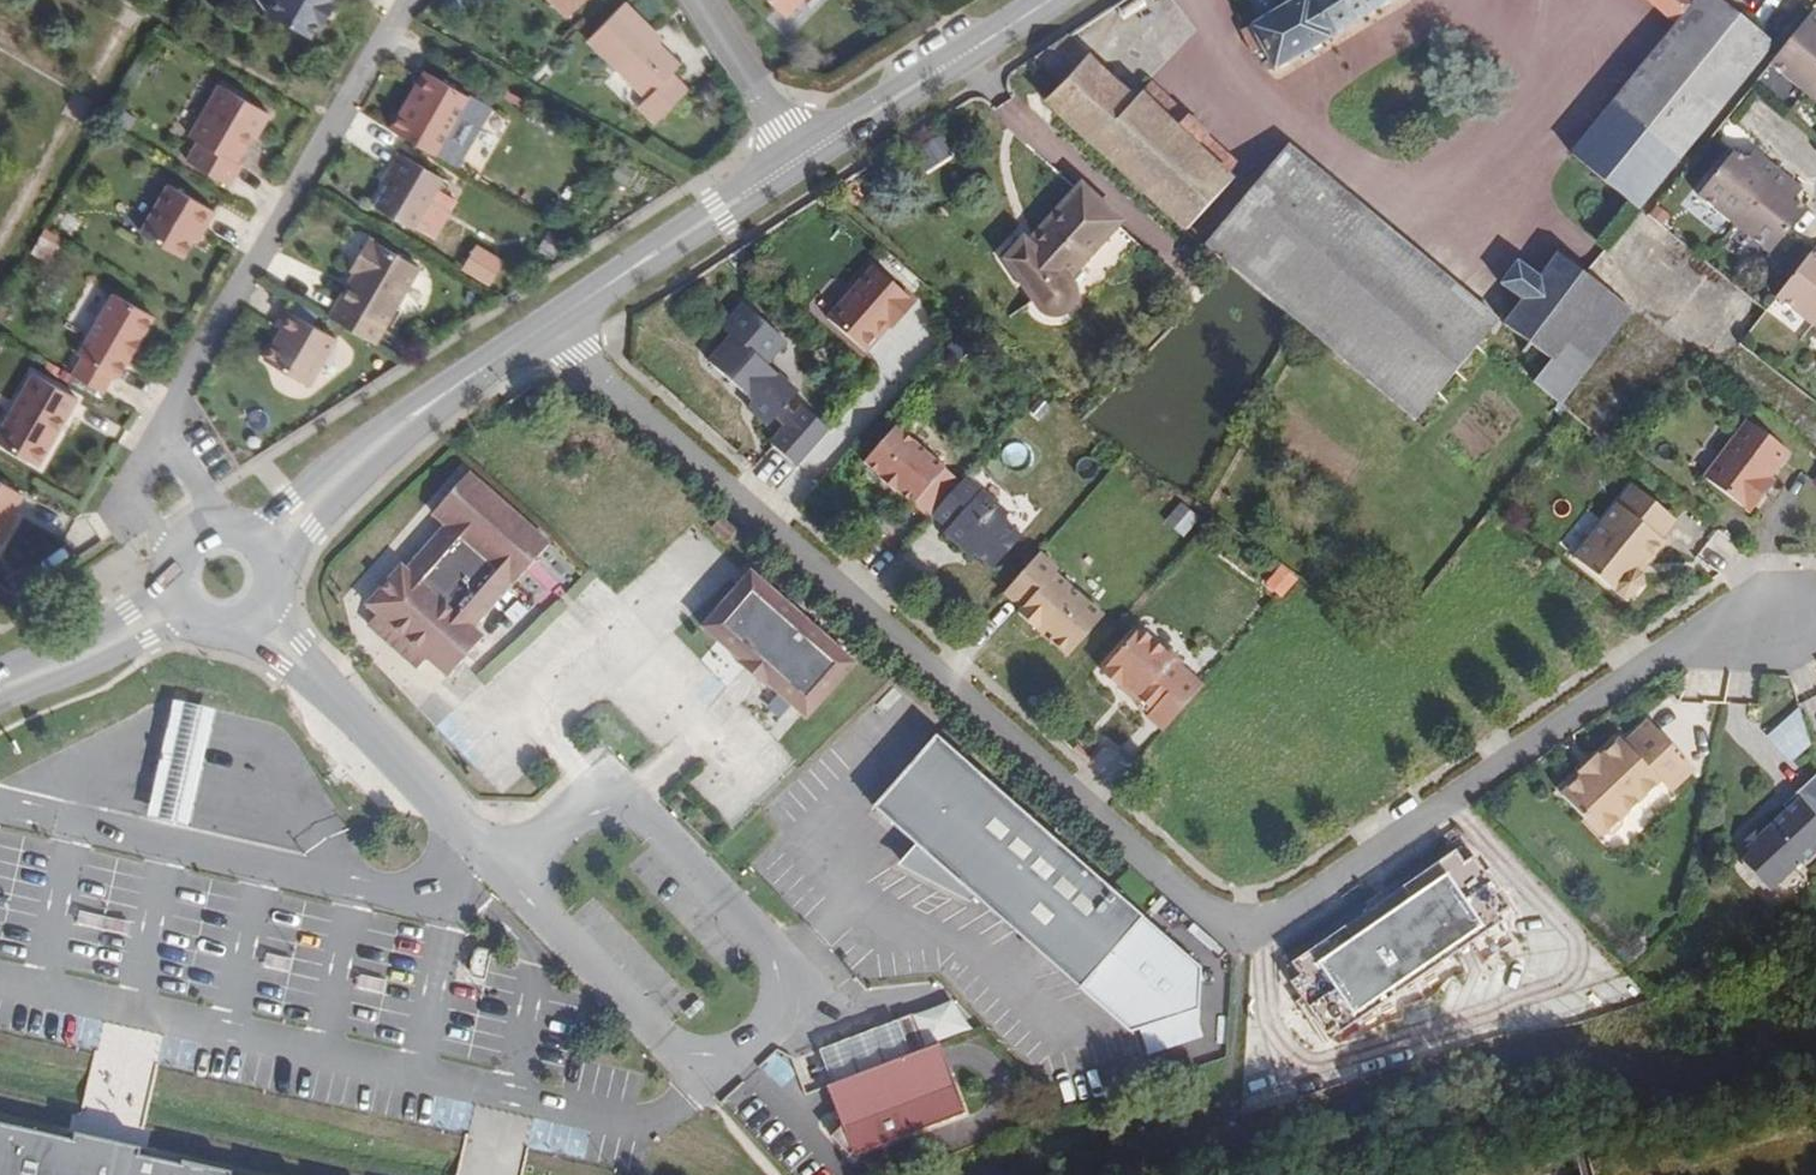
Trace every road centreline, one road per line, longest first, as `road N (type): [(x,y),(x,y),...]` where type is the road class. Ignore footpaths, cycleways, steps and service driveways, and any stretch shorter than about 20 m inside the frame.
road 1 (residential): [(548,326),(1176,889),(1213,915),(1243,923),(1266,924),(1306,901),(1657,663),(1782,619)]
road 2 (residential): [(705,1067),(736,1059),(780,1014),(788,987),(783,966),(625,800),(588,801),(505,876)]
road 3 (residential): [(161,431),(411,0)]
road 4 (secondary): [(263,545),(391,434),(548,326)]
road 5 (residential): [(261,618),(505,876)]
road 6 (secondary): [(548,326),(802,159)]
road 7 (secondary): [(802,159),(1052,0)]
road 8 (residential): [(505,876),(665,1041),(705,1067)]
road 9 (secondary): [(0,689),(140,627),(177,600)]
road 10 (residential): [(802,159),(699,0)]
road 11 (primary): [(1815,1128),(1657,1174)]
road 12 (residential): [(161,431),(128,492),(177,559)]
road 13 (residential): [(231,528),(161,431)]

